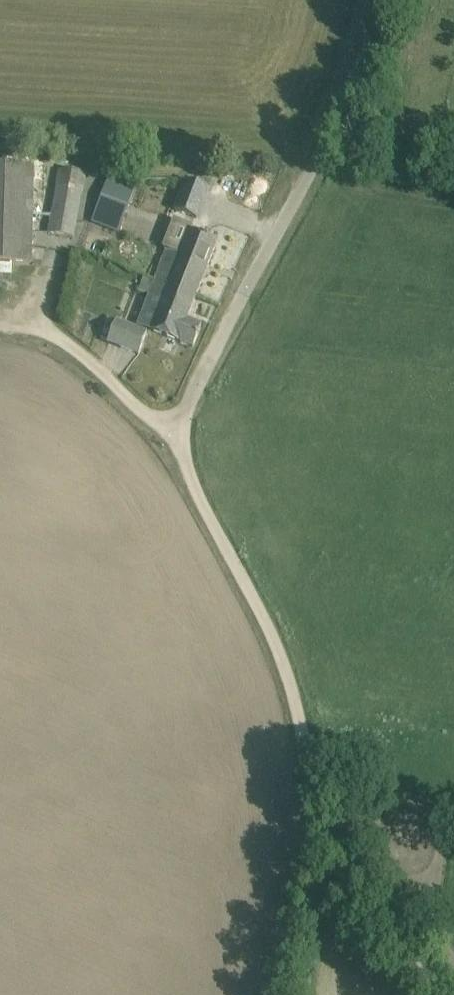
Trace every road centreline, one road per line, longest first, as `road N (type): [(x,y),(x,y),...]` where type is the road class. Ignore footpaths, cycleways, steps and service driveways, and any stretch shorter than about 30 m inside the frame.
road 1 (unclassified): [(173,428),(331,135),(380,0)]
road 2 (unclassified): [(310,768),(277,648),(210,522),(173,428)]
road 3 (track): [(440,994),(351,876),(325,826),(310,768)]
road 4 (unclassified): [(173,428),(137,410),(51,333)]

